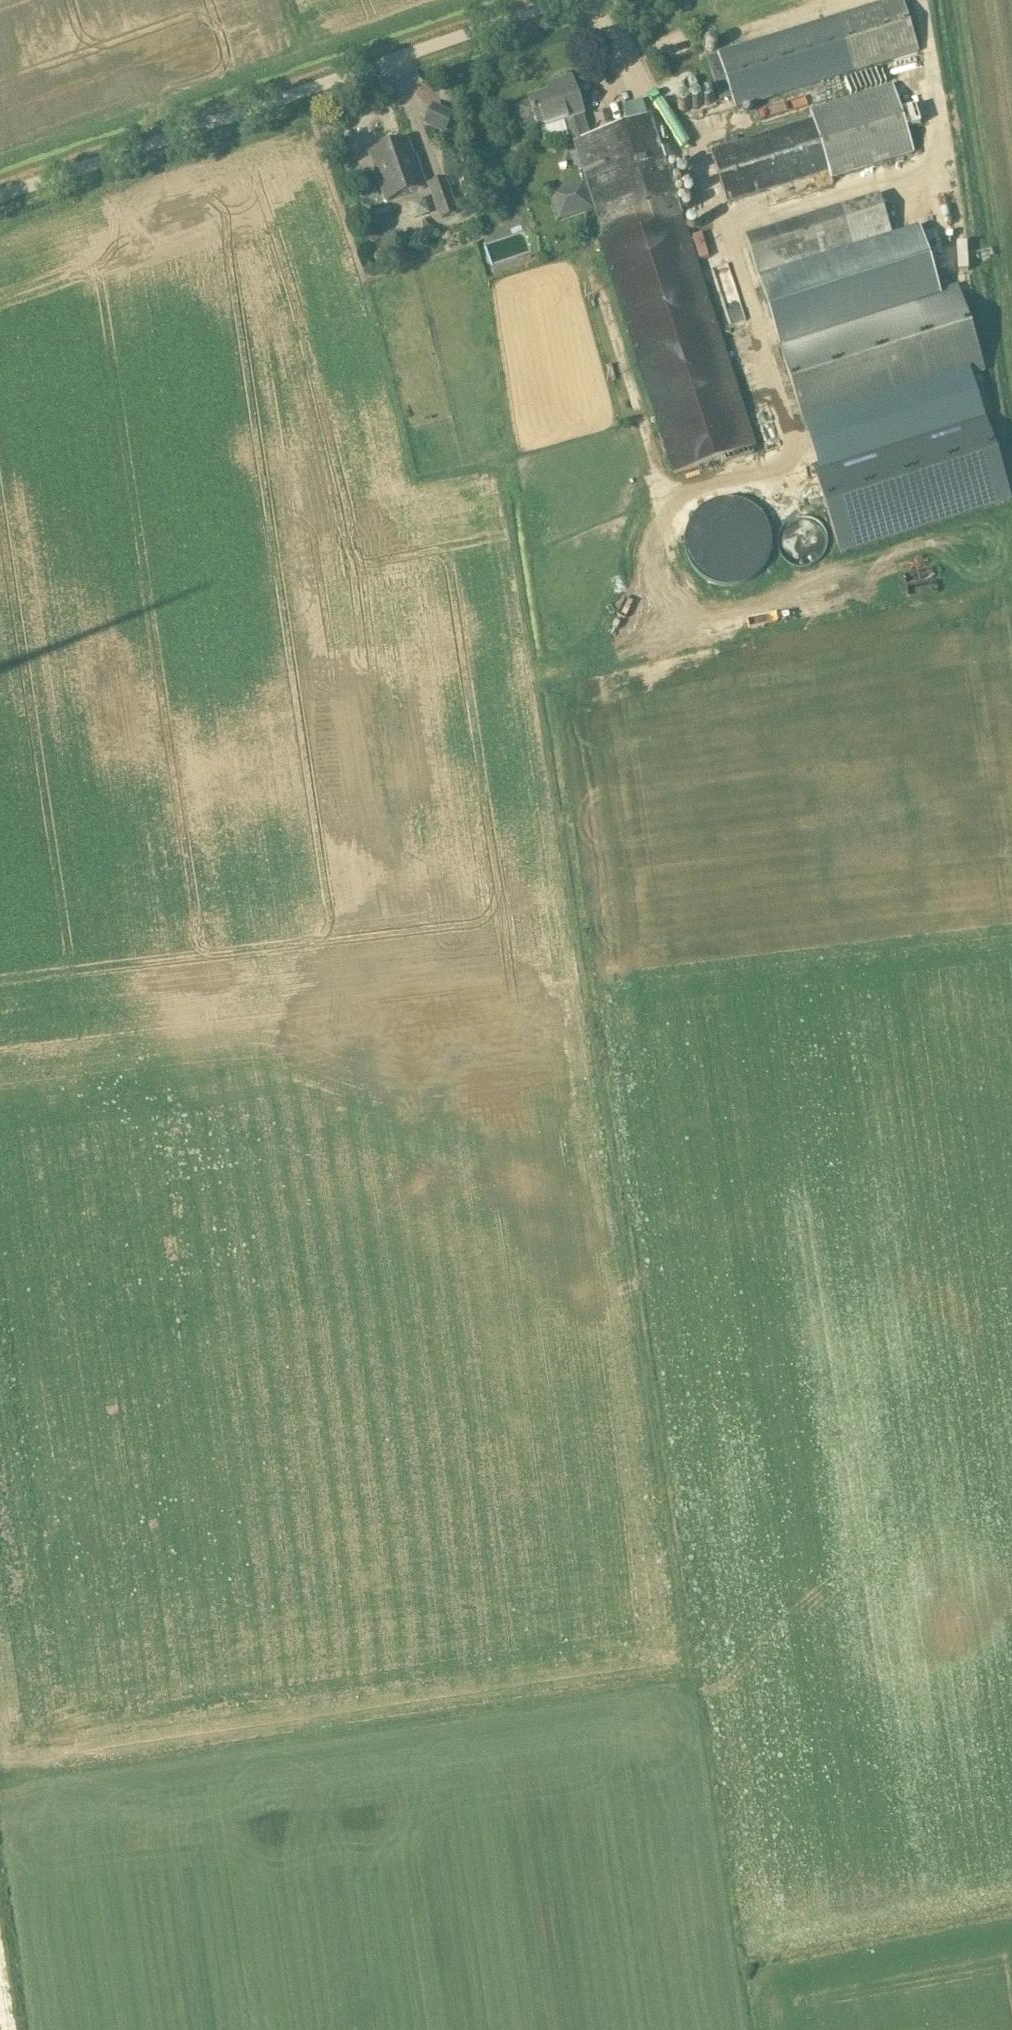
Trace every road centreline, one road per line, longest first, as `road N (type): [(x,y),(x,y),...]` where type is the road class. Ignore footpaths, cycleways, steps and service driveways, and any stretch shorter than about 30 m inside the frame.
road 1 (unclassified): [(0,196),(565,0)]

